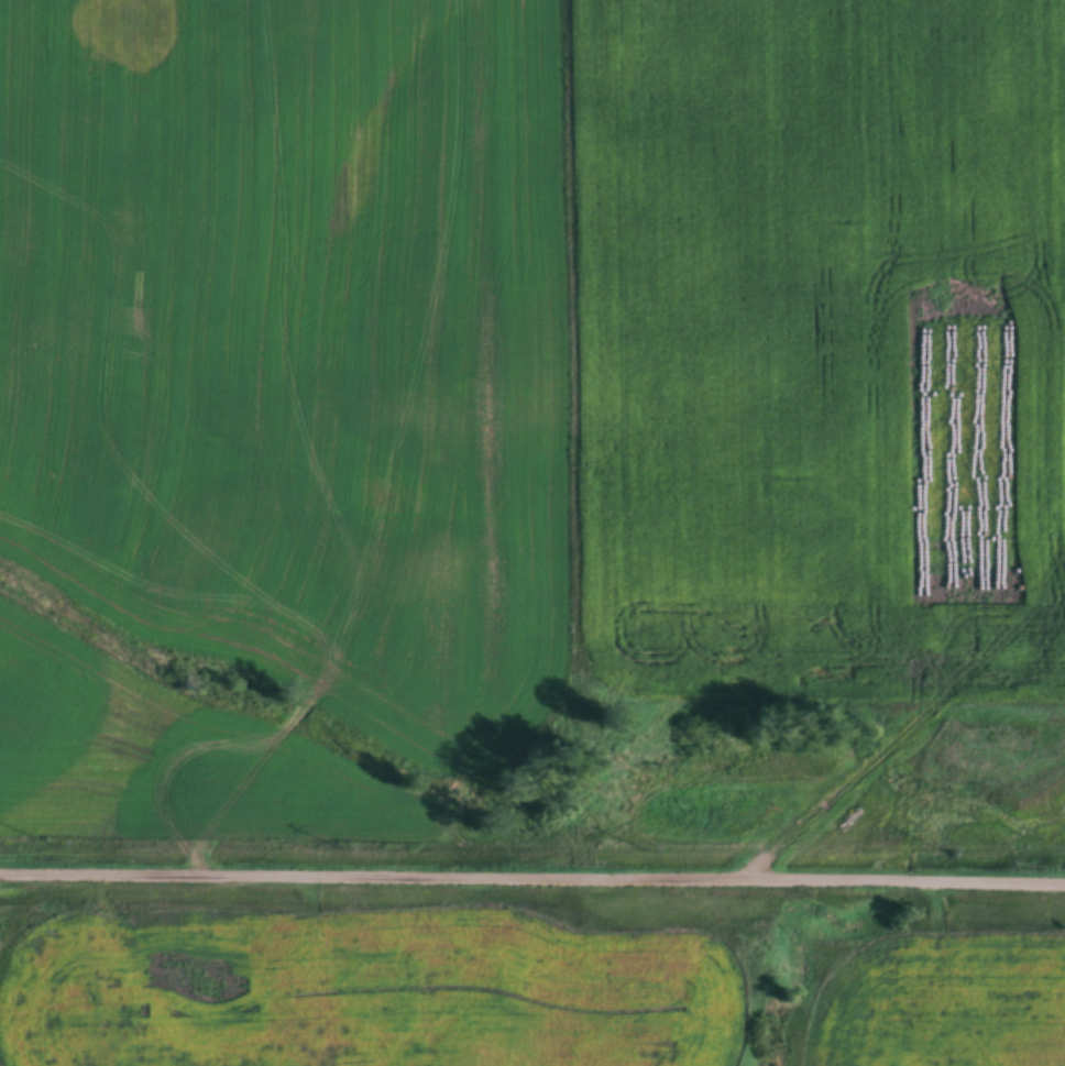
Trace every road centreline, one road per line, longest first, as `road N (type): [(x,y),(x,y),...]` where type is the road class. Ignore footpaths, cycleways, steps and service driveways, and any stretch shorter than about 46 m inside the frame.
road 1 (residential): [(0,871),(1064,880)]

